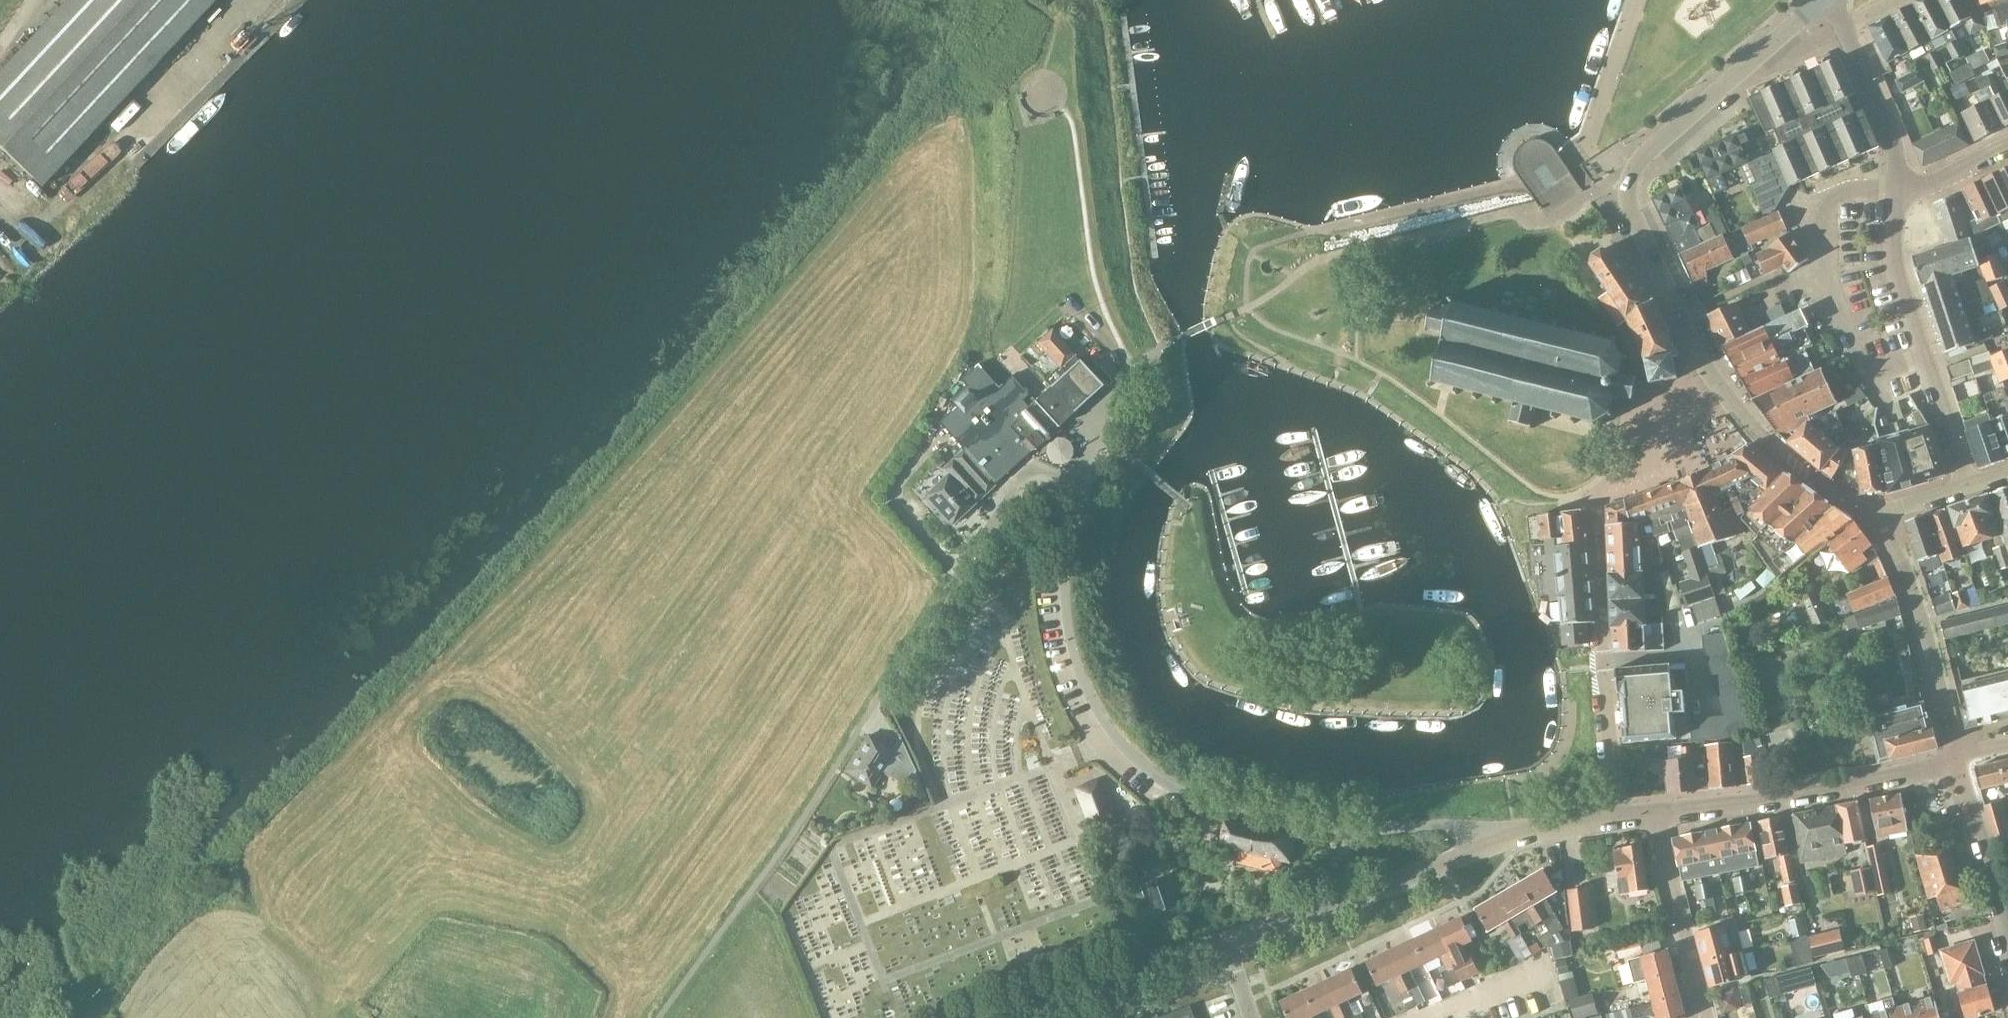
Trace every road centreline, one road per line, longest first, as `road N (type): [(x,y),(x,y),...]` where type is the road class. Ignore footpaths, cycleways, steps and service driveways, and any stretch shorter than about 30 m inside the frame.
road 1 (unclassified): [(1498,842),(1451,826),(1330,829),(1245,814),(1165,782),(1112,733),(1074,656),(1065,567),(1082,470),(1128,375),(1148,358)]
road 2 (tertiary): [(1734,403),(1697,349),(1637,224),(1629,177),(1652,146),(1821,0)]
road 3 (residential): [(1591,486),(1616,817)]
road 4 (residential): [(1967,487),(1895,268),(1897,191)]
road 5 (unclassified): [(1655,813),(1818,793),(1956,758)]
road 6 (unclassified): [(1225,942),(1498,842)]
road 7 (tertiary): [(1956,758),(1905,577),(1874,518)]
road 8 (unclassified): [(1002,1017),(1225,942)]
road 9 (residential): [(1707,1017),(1655,813)]
road 10 (unclassified): [(2007,937),(1956,758)]
road 11 (tertiary): [(1874,518),(1771,445),(1734,403)]
road 12 (residential): [(1591,486),(1609,462),(1614,437),(1734,403)]
road 13 (residential): [(1897,191),(1892,138),(1844,27)]
road 14 (unclassified): [(1498,842),(1616,817)]
road 15 (residential): [(1897,191),(2007,146)]

